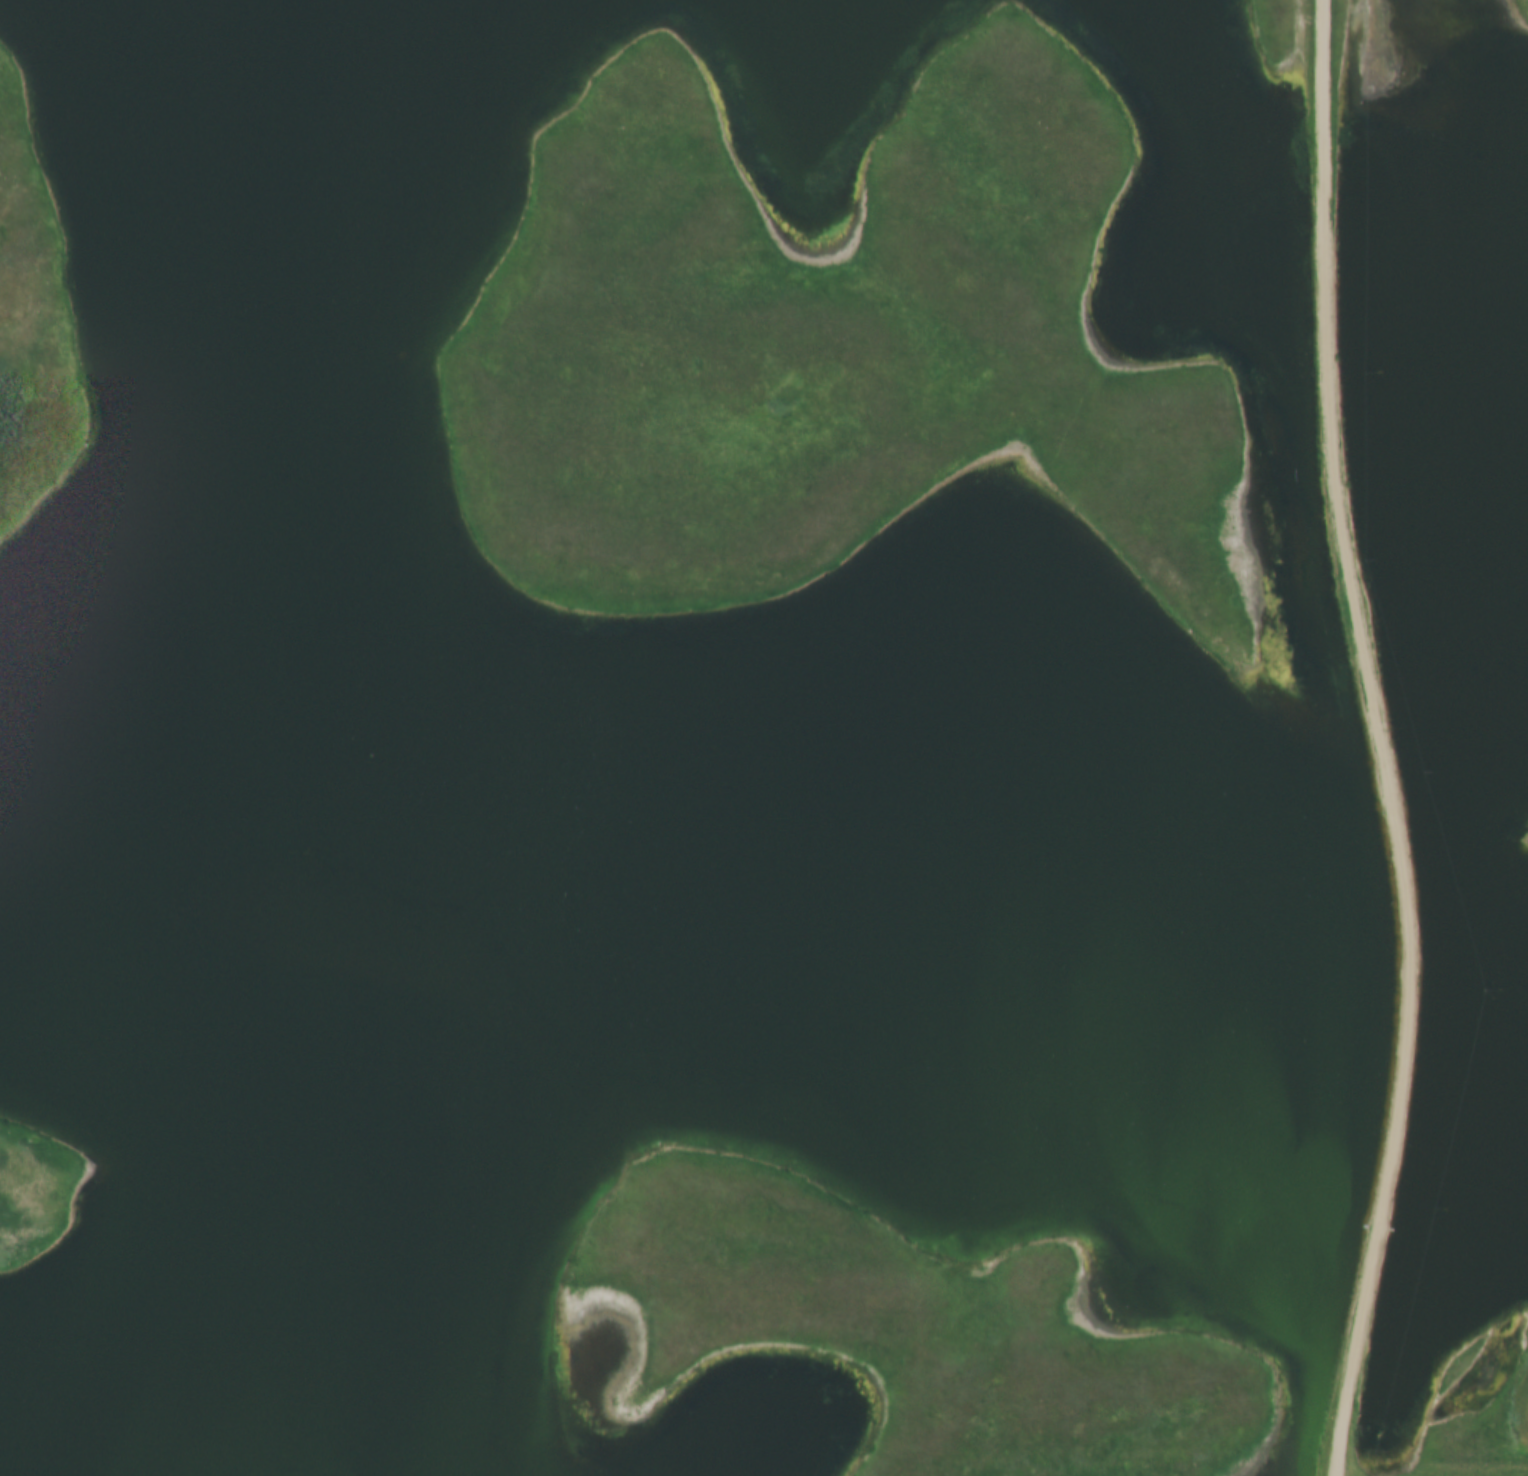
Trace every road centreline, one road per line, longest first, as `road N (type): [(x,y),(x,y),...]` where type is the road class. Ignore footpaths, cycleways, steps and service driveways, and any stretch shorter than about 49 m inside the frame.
road 1 (residential): [(1338,1475),(1406,1073),(1412,939),(1329,423),(1323,0)]

